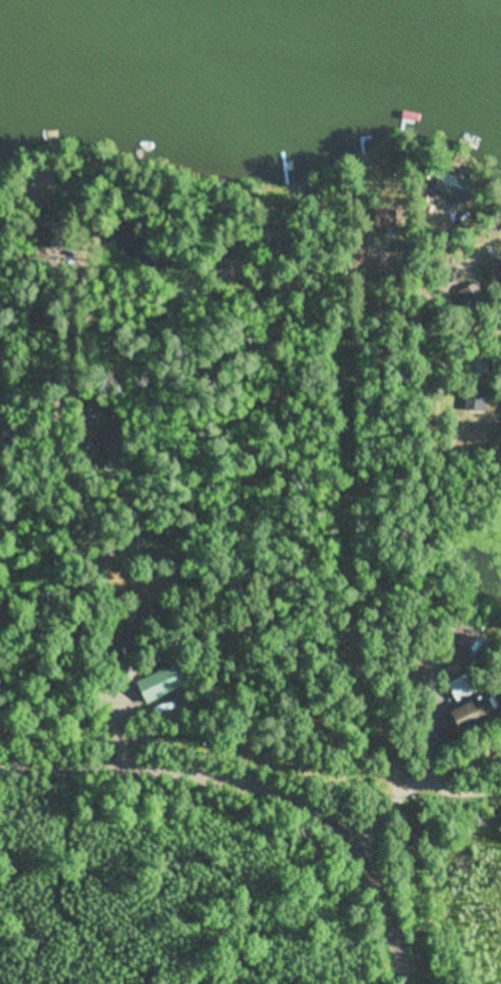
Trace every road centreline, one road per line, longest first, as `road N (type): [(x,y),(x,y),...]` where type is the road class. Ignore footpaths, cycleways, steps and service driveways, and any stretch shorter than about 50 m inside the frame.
road 1 (residential): [(403,983),(373,869),(342,827),(302,795),(221,771),(0,765)]
road 2 (residential): [(131,768),(63,554),(55,424),(59,269)]
road 3 (residential): [(392,790),(283,480),(240,308)]
road 4 (residential): [(421,786),(436,742),(445,607),(413,317)]
road 5 (residential): [(360,322),(399,588),(392,790)]

